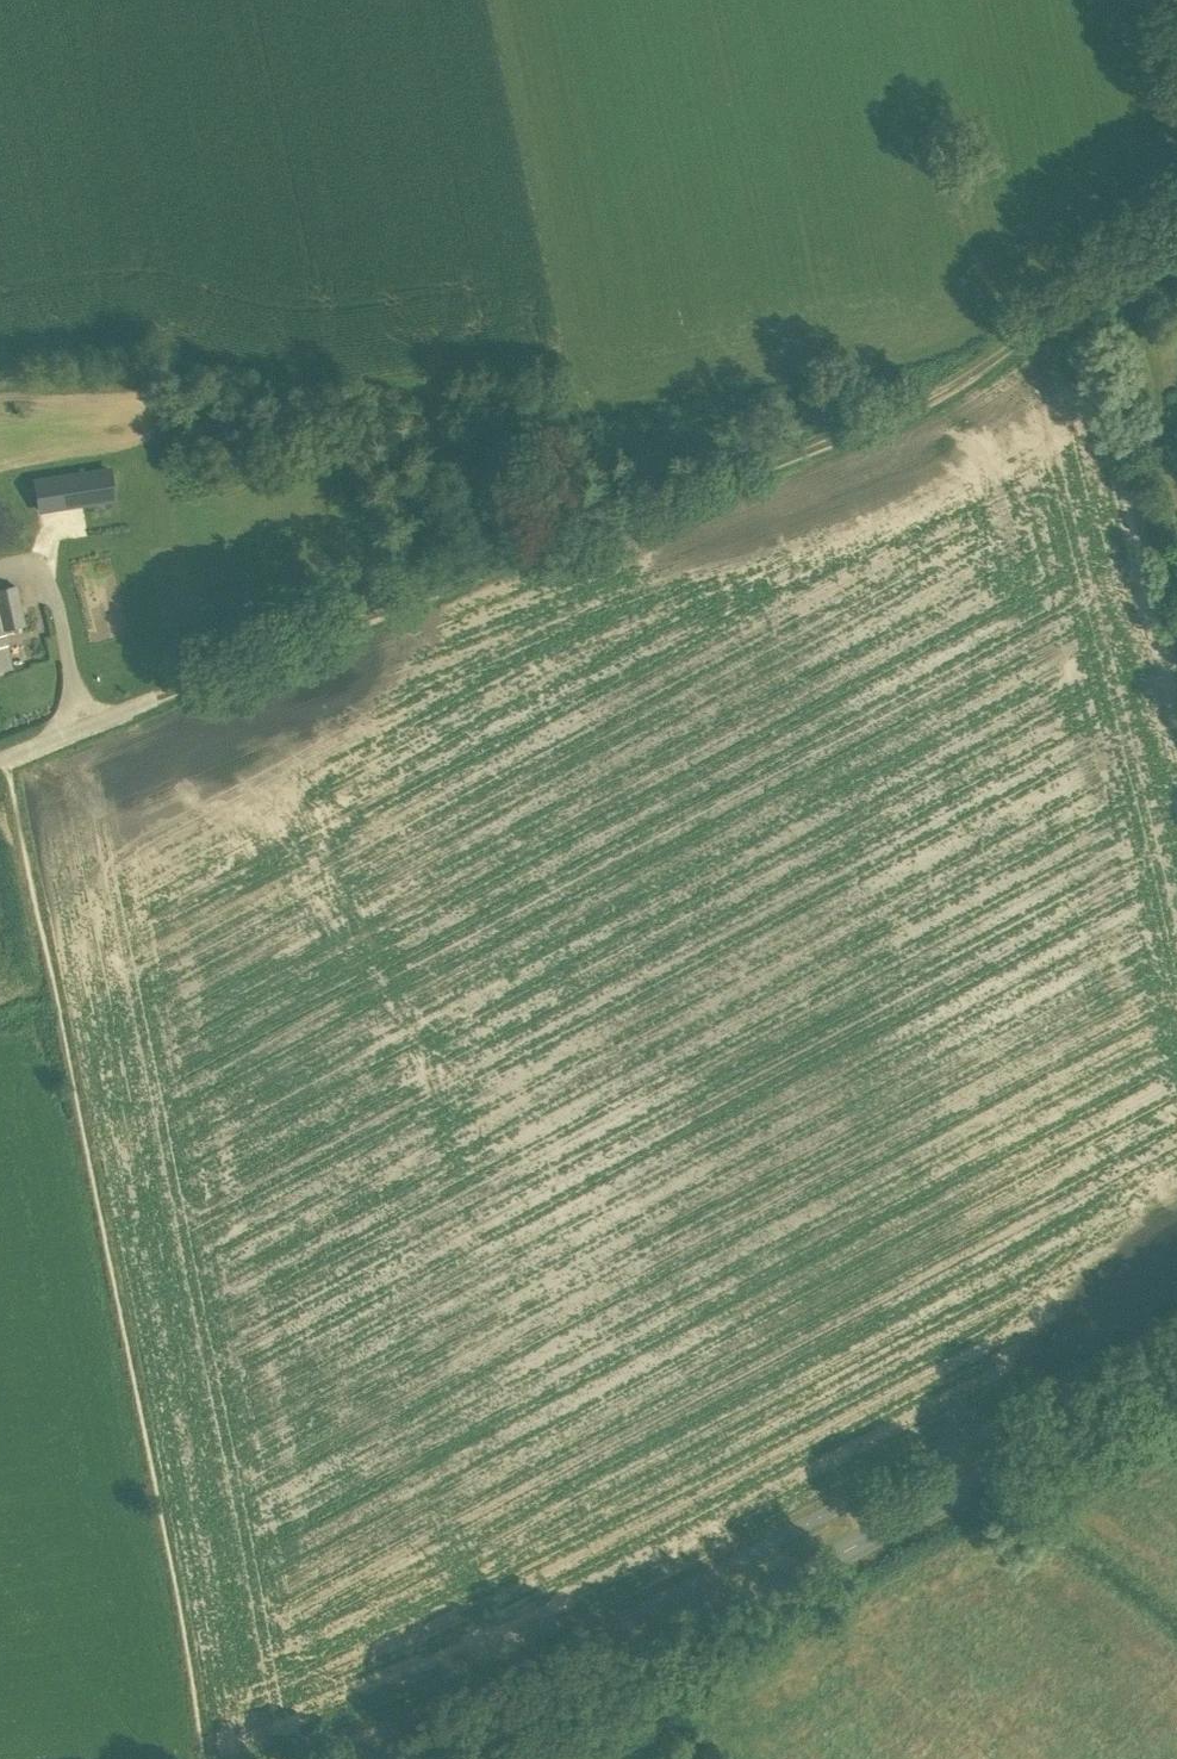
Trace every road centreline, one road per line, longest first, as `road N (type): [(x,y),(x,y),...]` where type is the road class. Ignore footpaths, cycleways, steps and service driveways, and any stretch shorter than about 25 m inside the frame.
road 1 (tertiary): [(429,1758),(516,1723),(1176,1375)]
road 2 (track): [(453,582),(934,404),(1176,235)]
road 3 (unclassified): [(0,760),(453,582)]

